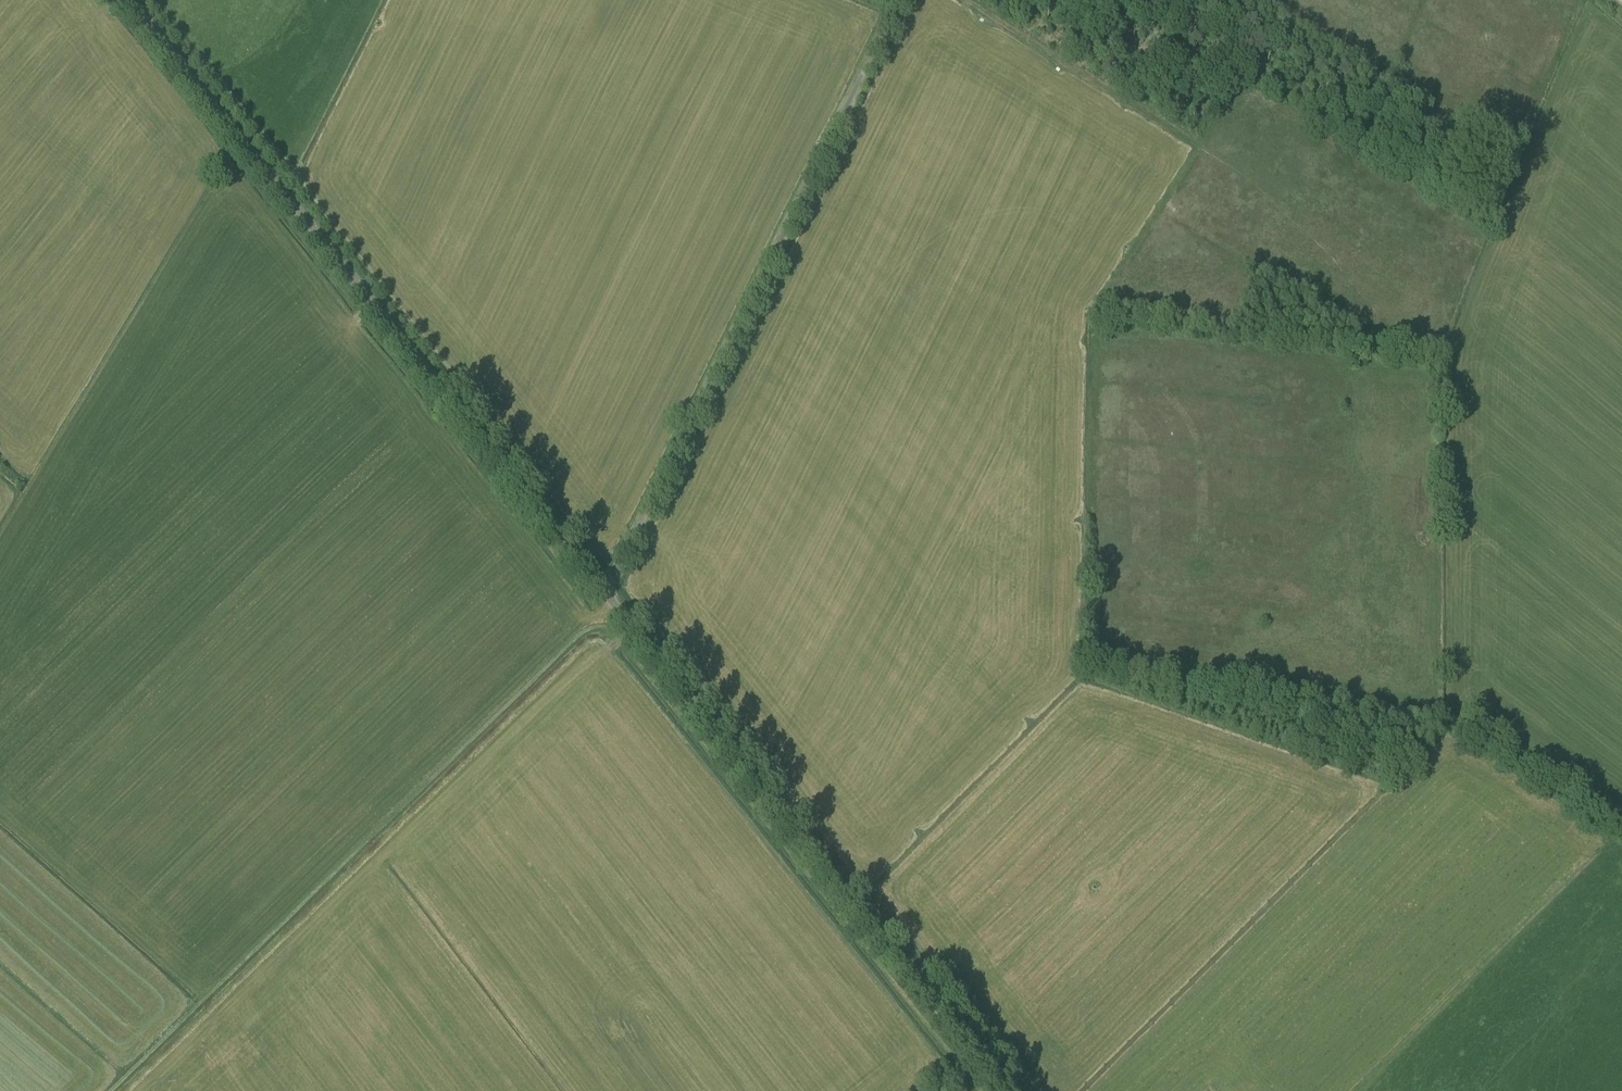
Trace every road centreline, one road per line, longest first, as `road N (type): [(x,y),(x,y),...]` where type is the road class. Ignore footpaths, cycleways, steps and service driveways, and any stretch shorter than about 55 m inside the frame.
road 1 (unclassified): [(603,595),(125,0)]
road 2 (unclassified): [(603,595),(898,0)]
road 3 (unclassified): [(1004,1090),(603,595)]

